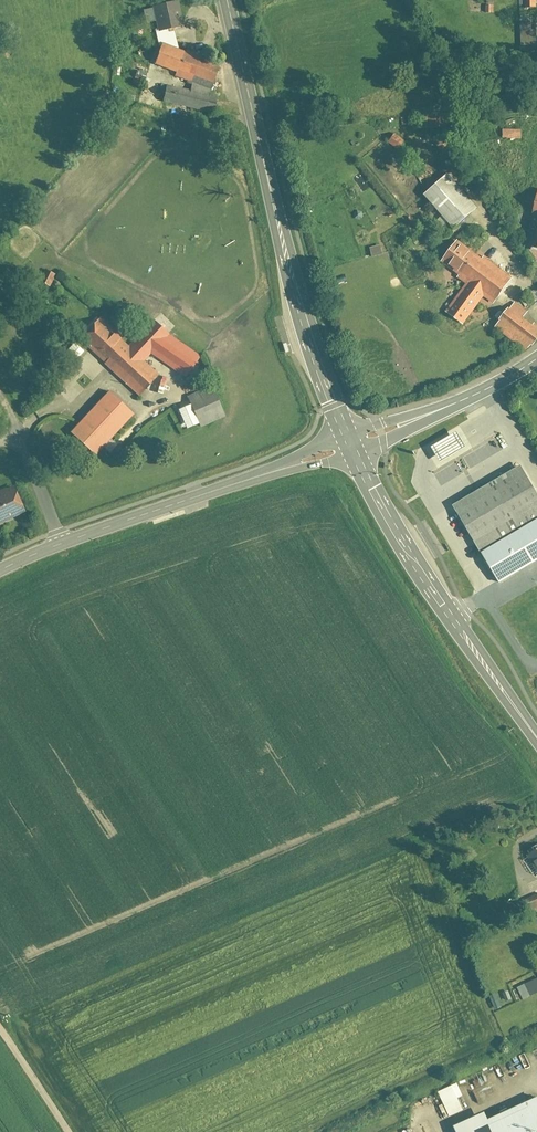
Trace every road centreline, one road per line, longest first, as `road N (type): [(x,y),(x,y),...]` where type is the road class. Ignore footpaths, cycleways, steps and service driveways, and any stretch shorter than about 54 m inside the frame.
road 1 (primary): [(349,447),(303,321),(225,0)]
road 2 (tertiary): [(0,568),(349,447)]
road 3 (primary): [(536,740),(450,618),(349,447)]
road 4 (tertiary): [(349,447),(536,359)]
road 5 (track): [(0,1026),(70,1131)]

